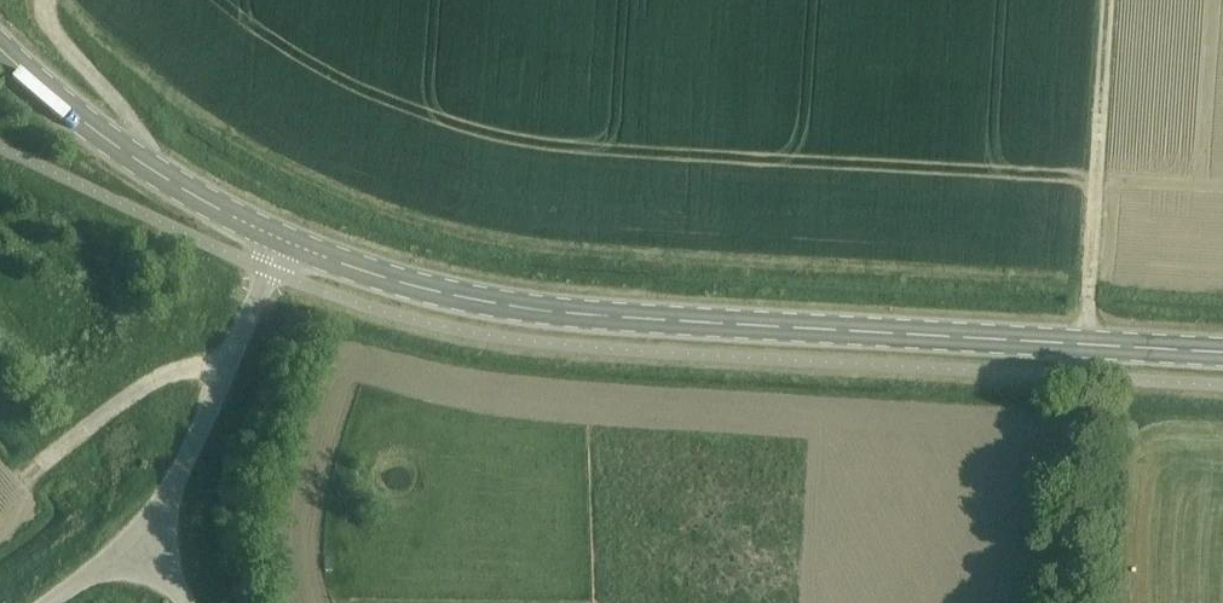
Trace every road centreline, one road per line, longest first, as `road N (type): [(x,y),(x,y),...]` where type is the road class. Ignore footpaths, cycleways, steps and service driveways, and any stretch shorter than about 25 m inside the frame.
road 1 (secondary): [(1222,354),(598,316),(441,293),(283,241)]
road 2 (track): [(1086,345),(1110,0)]
road 3 (secondary): [(283,241),(107,142),(0,48)]
road 4 (unclassified): [(130,538),(153,514),(196,436),(283,241)]
road 5 (track): [(10,490),(152,384),(206,369),(223,377)]
road 6 (track): [(129,156),(137,131),(47,20),(44,0)]

